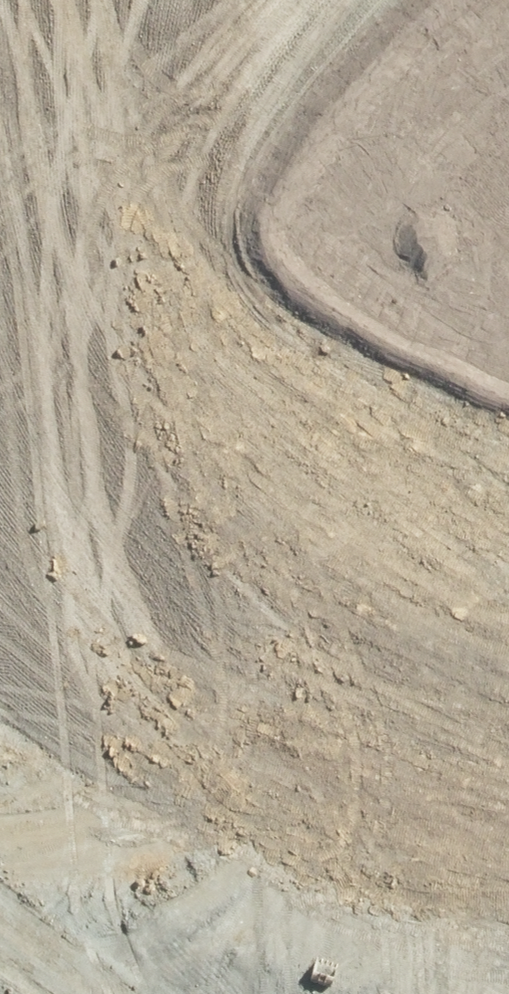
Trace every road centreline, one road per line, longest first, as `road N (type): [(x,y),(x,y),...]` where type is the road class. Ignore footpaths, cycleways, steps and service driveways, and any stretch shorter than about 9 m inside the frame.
road 1 (secondary): [(0,399),(508,603)]
road 2 (secondary): [(508,740),(0,558)]
road 3 (unknown): [(0,264),(111,33),(148,0)]

